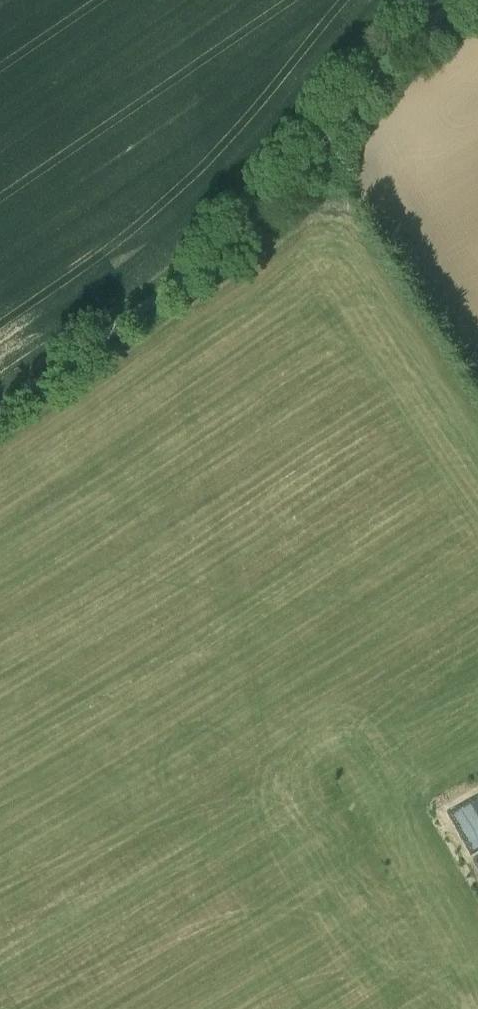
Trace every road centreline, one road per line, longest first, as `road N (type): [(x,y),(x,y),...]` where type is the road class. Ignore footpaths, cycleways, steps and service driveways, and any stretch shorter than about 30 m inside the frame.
road 1 (unclassified): [(464,0),(398,48),(302,168),(226,242),(0,408)]

